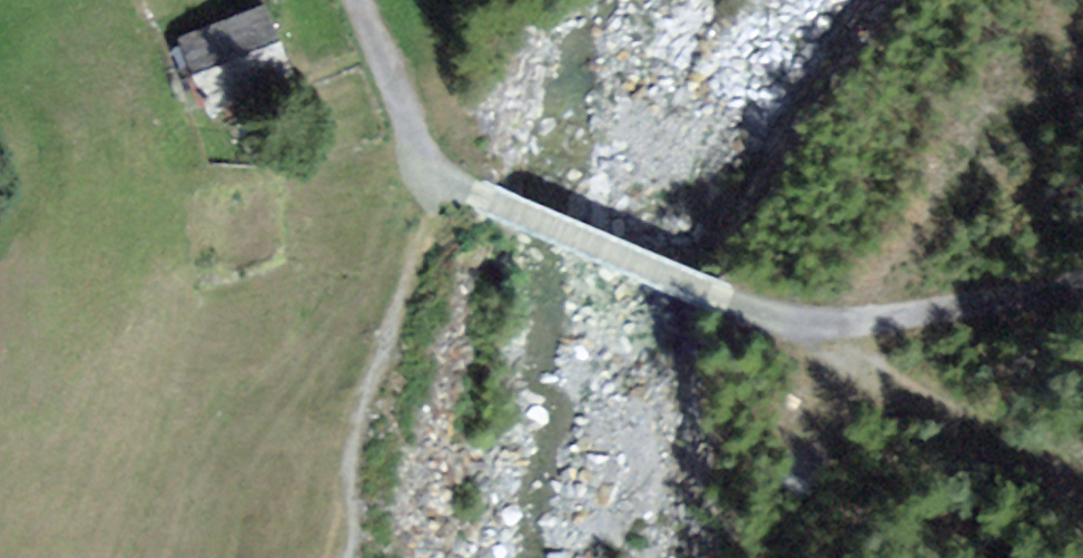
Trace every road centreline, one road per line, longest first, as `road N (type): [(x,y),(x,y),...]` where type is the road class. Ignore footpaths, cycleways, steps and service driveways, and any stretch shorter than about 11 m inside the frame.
road 1 (track): [(826,338),(473,196),(423,158)]
road 2 (track): [(1082,282),(826,338)]
road 3 (track): [(423,158),(361,0)]

